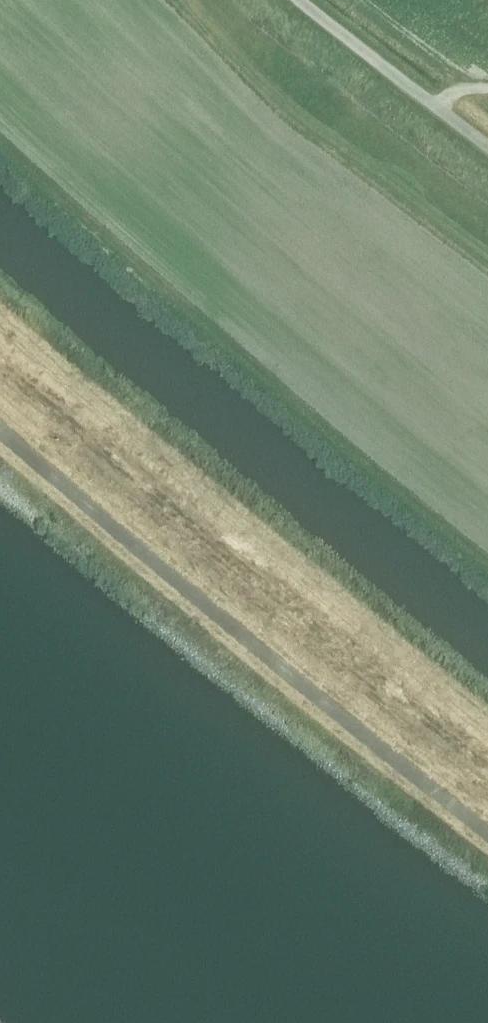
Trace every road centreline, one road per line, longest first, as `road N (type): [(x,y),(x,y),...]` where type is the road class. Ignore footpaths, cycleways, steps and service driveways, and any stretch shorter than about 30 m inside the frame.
road 1 (unclassified): [(487,835),(0,432)]
road 2 (unclassified): [(300,0),(487,146)]

